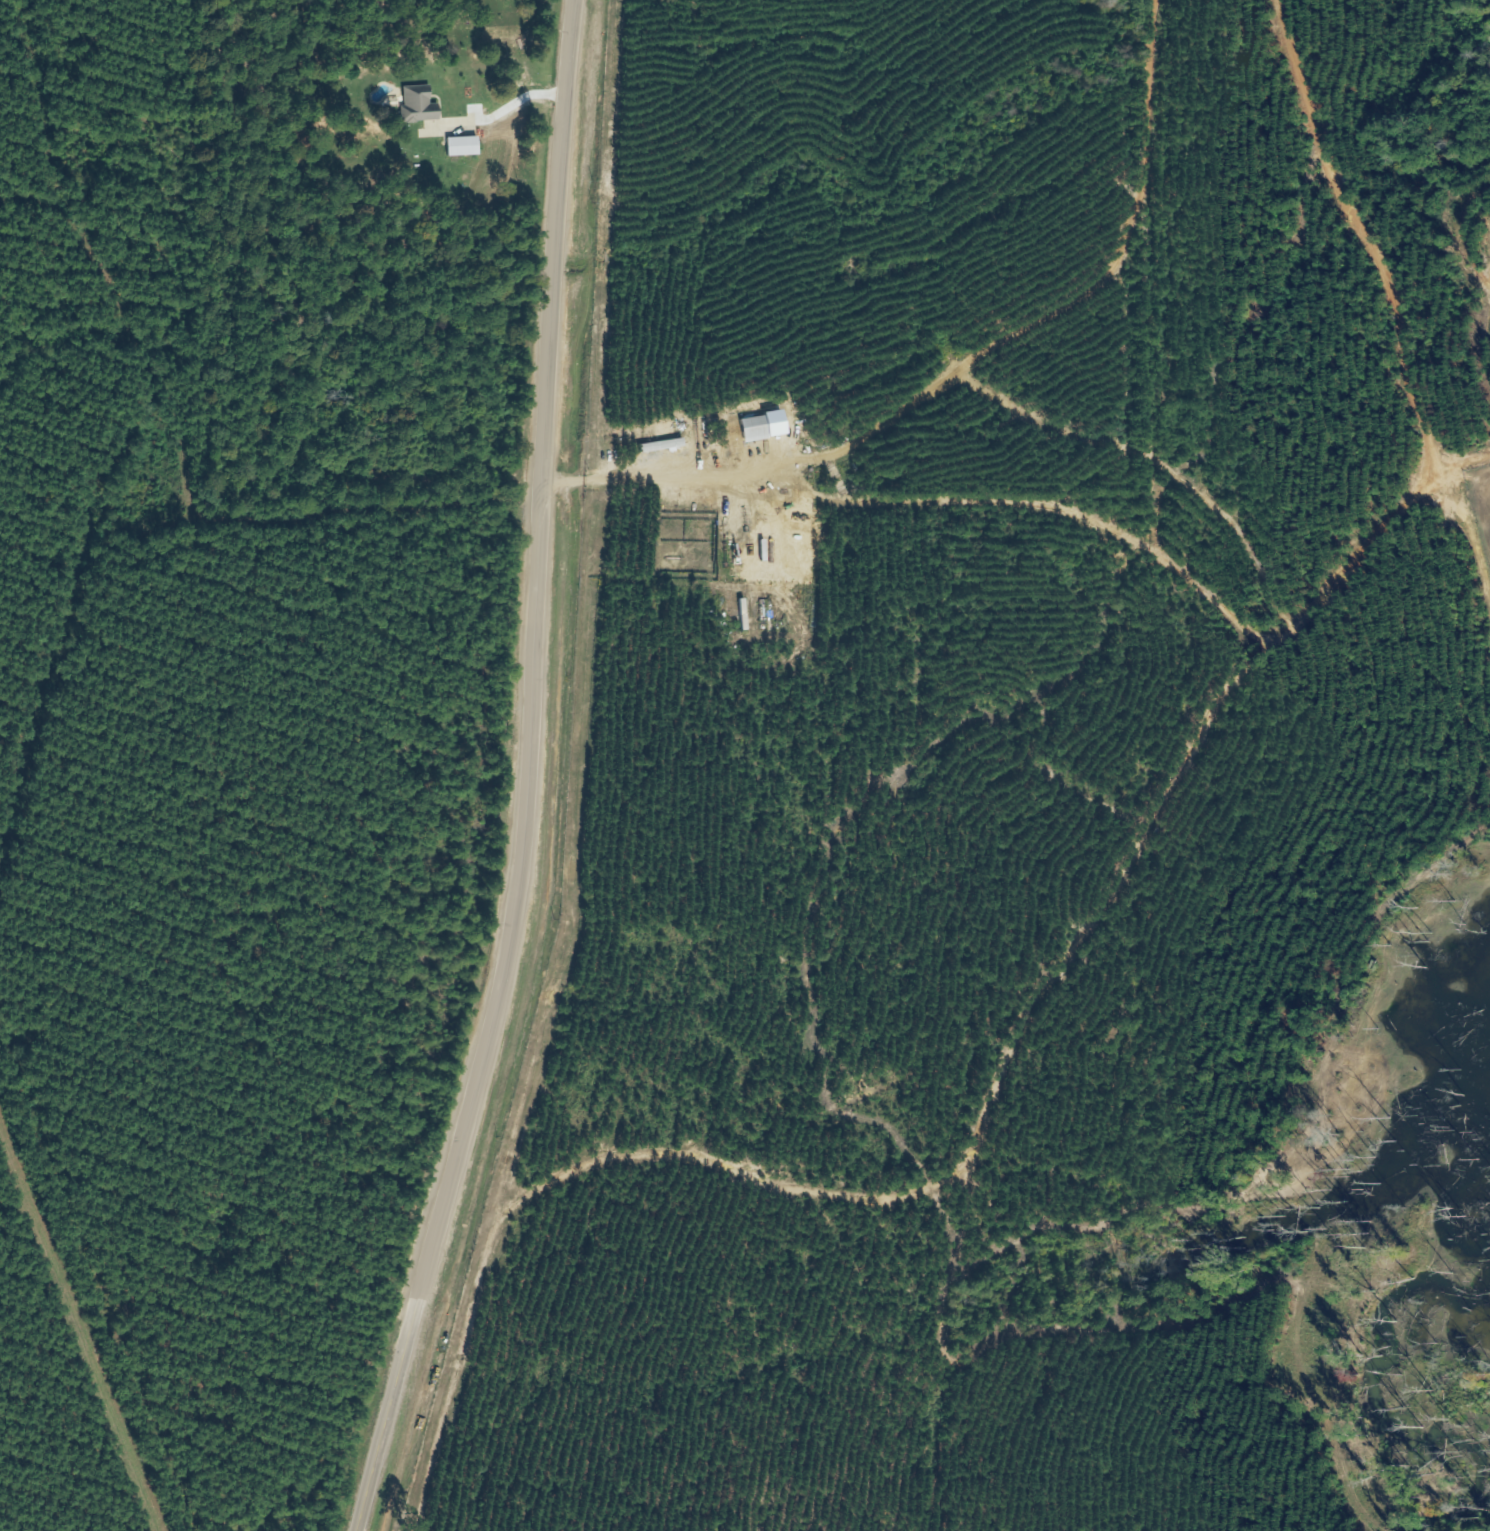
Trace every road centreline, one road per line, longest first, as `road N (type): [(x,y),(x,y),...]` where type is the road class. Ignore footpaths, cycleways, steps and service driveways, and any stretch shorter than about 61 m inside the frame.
road 1 (tertiary): [(360,1530),(516,893),(575,0)]

